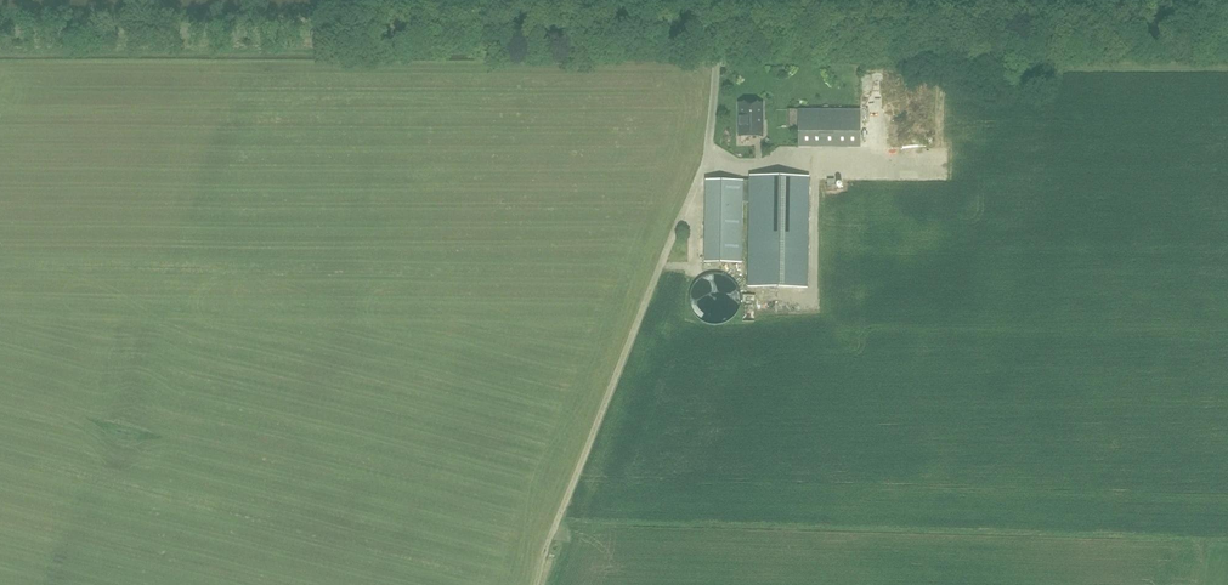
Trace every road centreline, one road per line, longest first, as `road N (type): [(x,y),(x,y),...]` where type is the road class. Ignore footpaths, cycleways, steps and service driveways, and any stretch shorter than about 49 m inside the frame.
road 1 (unclassified): [(885,29),(0,31)]
road 2 (track): [(1227,25),(885,29)]

